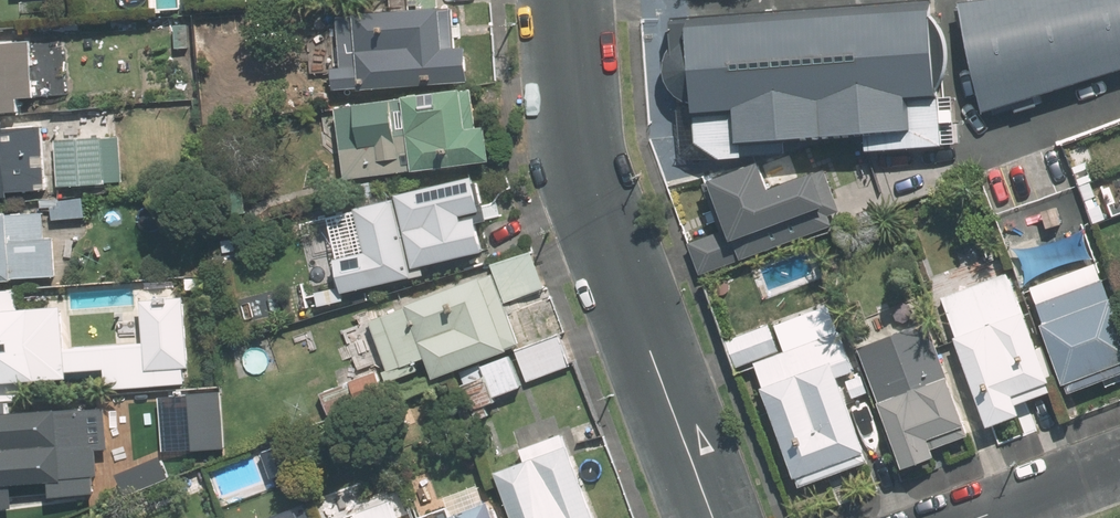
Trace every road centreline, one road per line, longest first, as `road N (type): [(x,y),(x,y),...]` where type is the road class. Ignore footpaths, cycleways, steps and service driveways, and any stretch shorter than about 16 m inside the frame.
road 1 (residential): [(711,517),(583,185),(564,0)]
road 2 (residential): [(977,517),(1119,464)]

